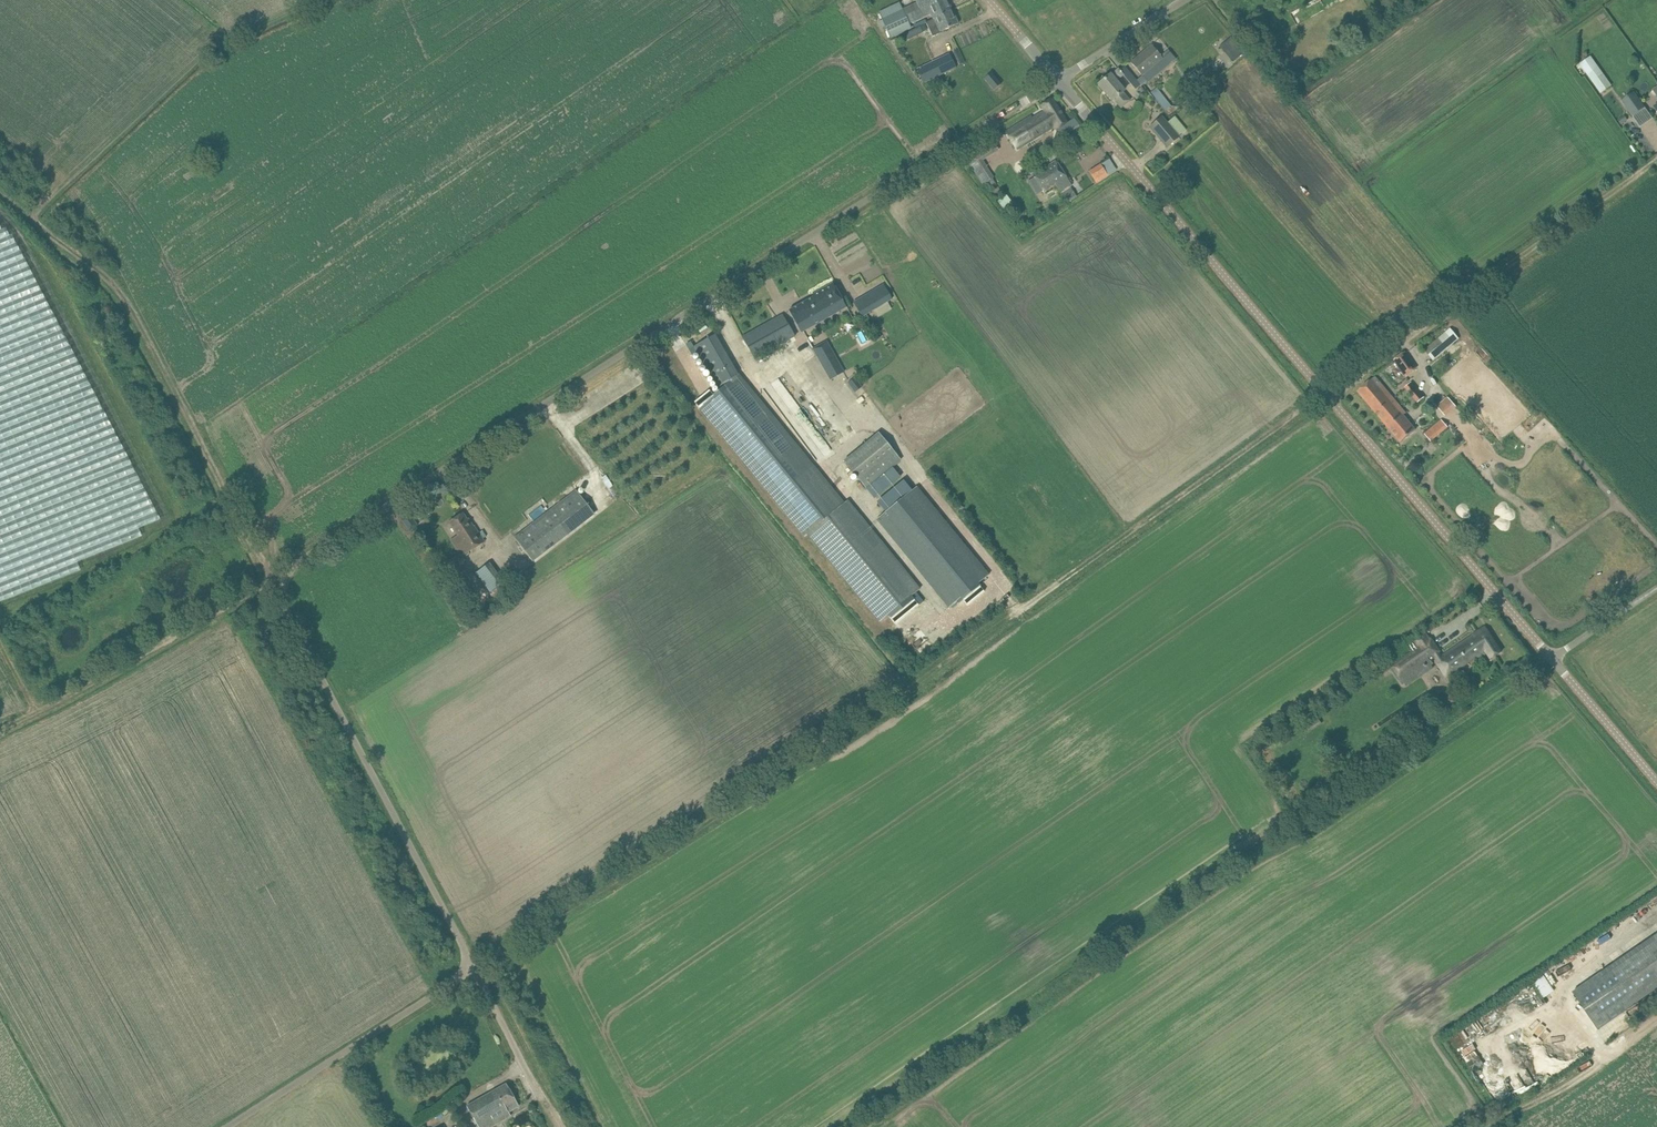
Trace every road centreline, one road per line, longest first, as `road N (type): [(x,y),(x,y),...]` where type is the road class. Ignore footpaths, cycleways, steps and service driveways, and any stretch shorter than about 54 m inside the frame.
road 1 (unclassified): [(474,969),(288,615),(284,576),(1058,80)]
road 2 (track): [(474,969),(918,680),(1325,393)]
road 3 (unclassified): [(1656,782),(1058,80)]
road 4 (track): [(1330,399),(1656,159)]
road 5 (track): [(284,576),(0,729)]
road 6 (unclassified): [(226,1126),(474,969)]
road 7 (unclassified): [(549,1114),(474,969)]
road 8 (unclassified): [(1058,80),(1187,0)]

